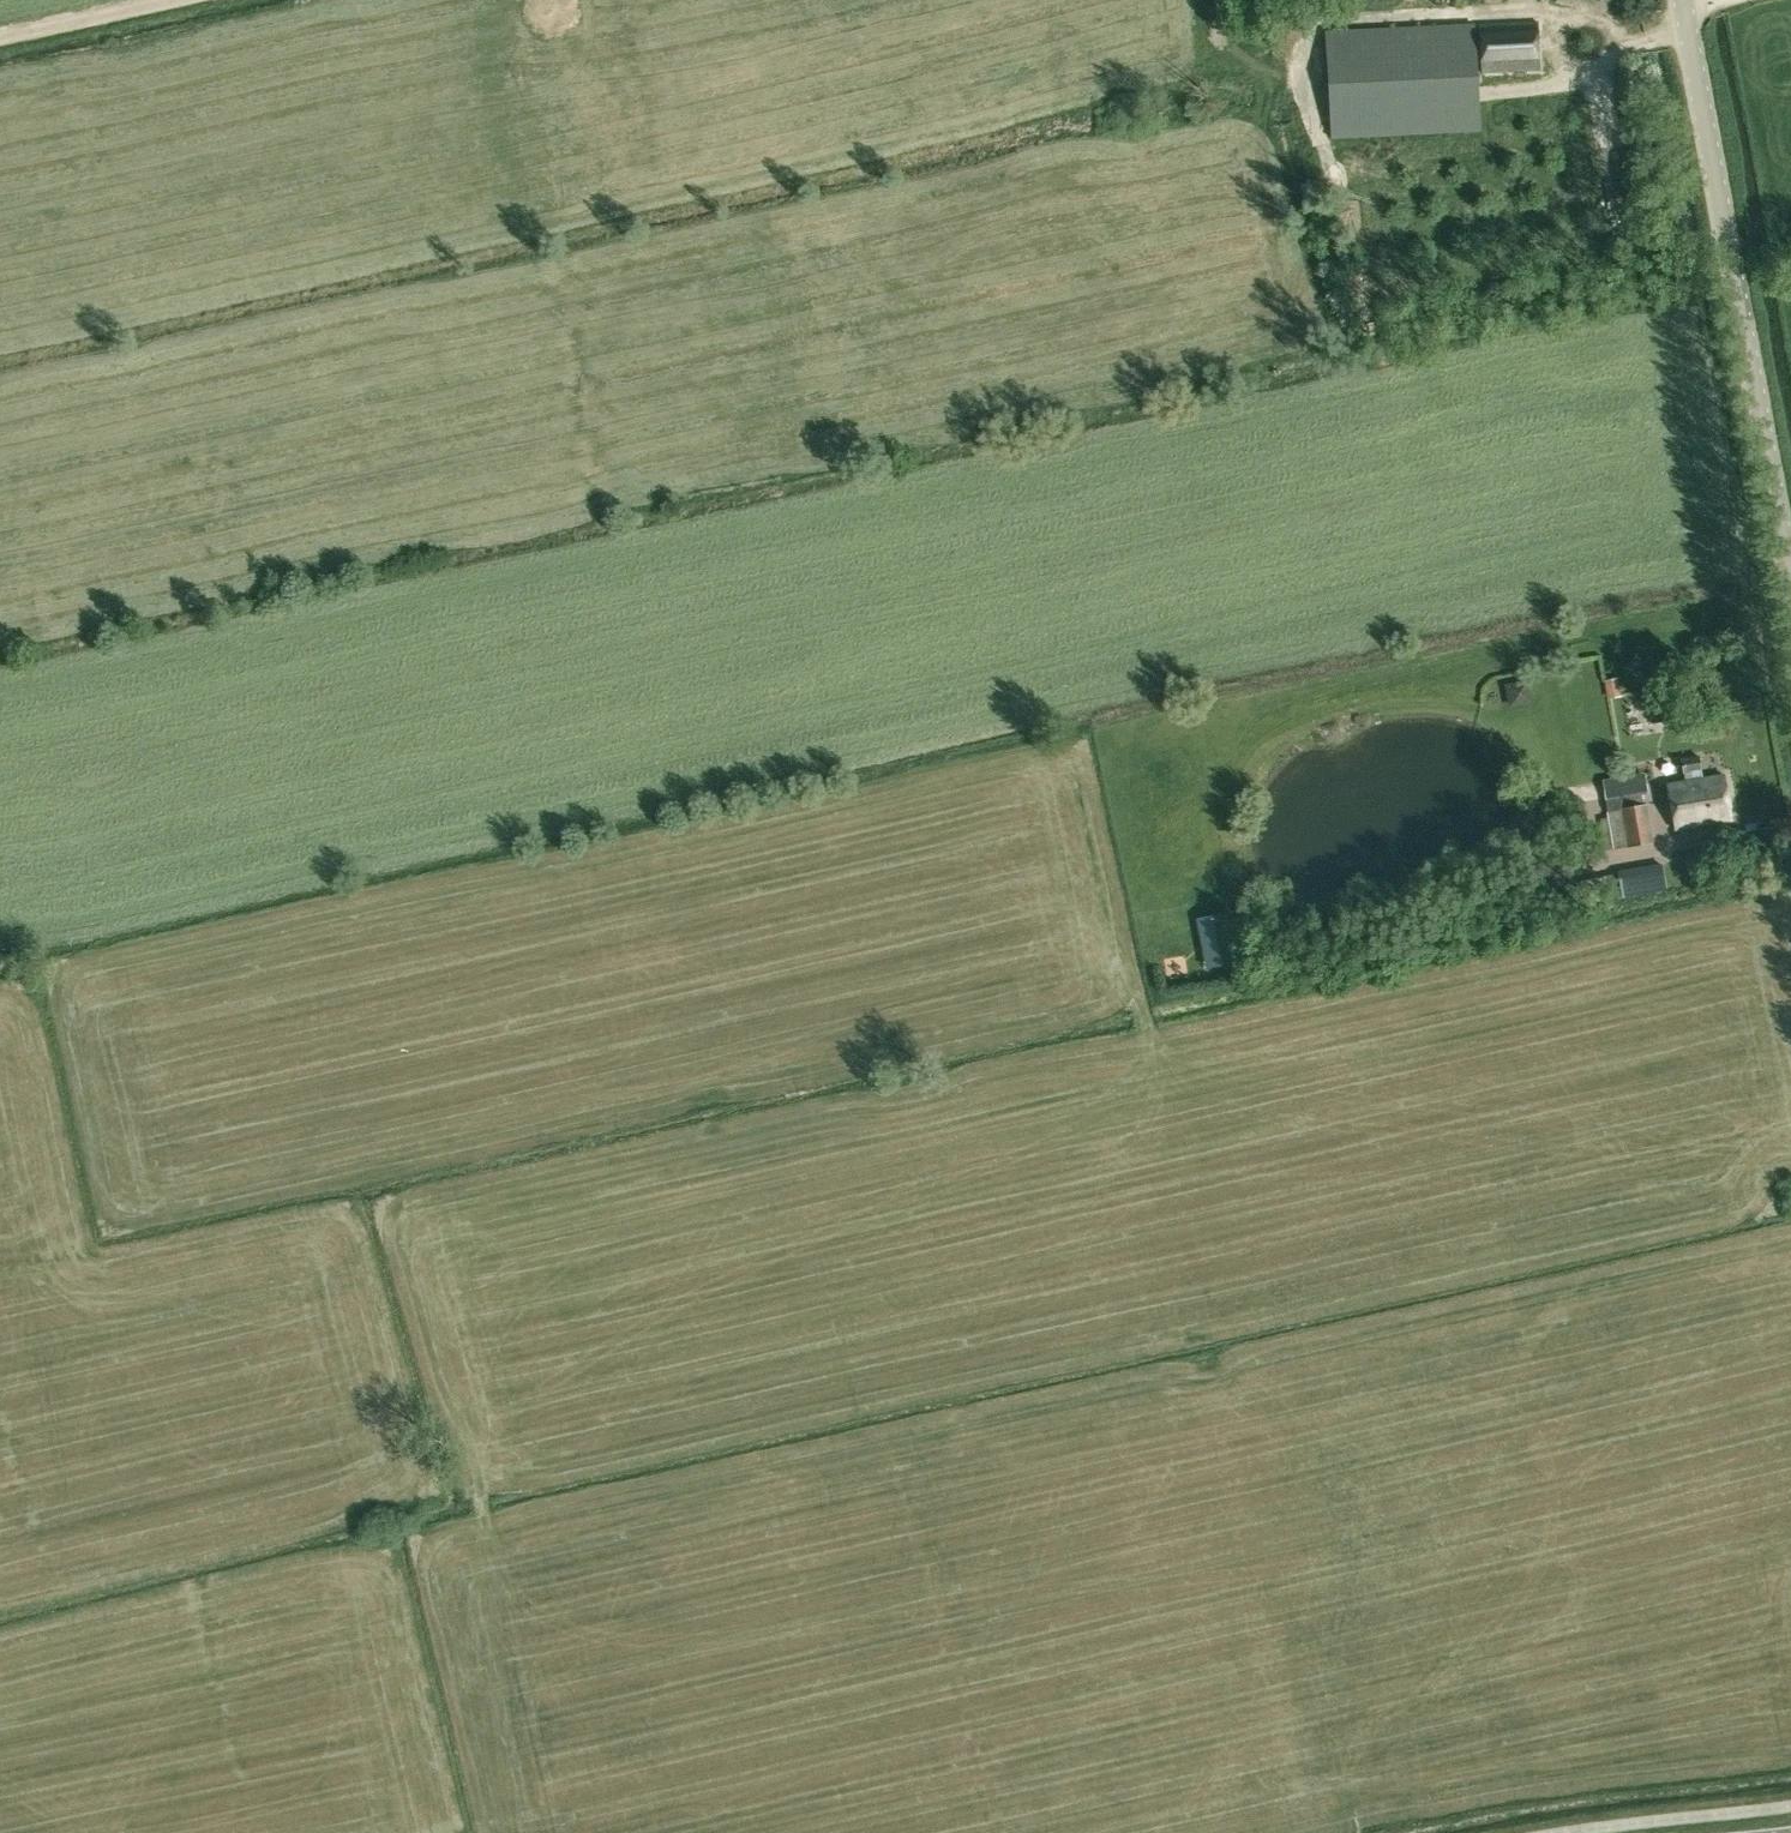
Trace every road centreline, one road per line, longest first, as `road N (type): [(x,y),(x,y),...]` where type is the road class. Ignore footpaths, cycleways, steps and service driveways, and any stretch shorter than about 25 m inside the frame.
road 1 (tertiary): [(1790,578),(1681,0)]
road 2 (track): [(0,32),(146,0)]

